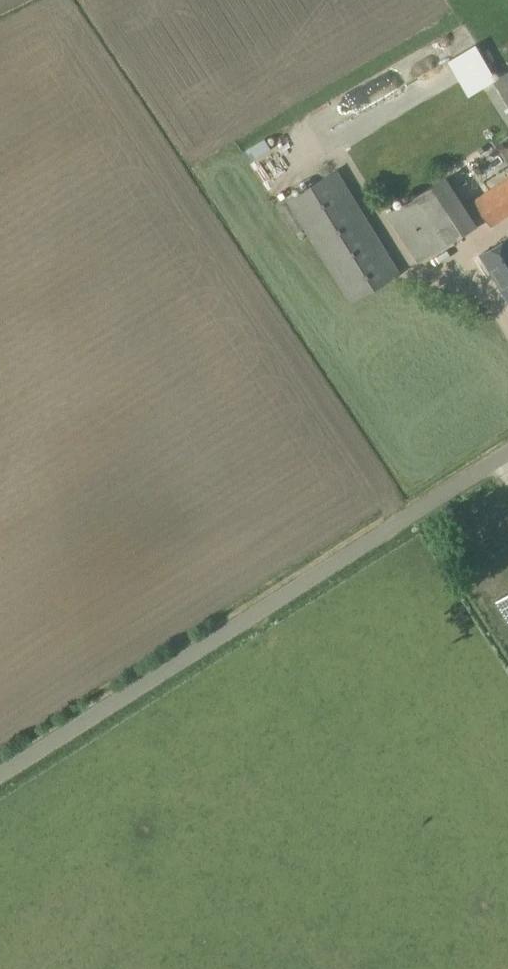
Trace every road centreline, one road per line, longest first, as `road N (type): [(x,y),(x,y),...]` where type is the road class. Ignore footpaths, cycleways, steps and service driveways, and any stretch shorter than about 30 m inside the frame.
road 1 (unclassified): [(0,781),(507,457)]

